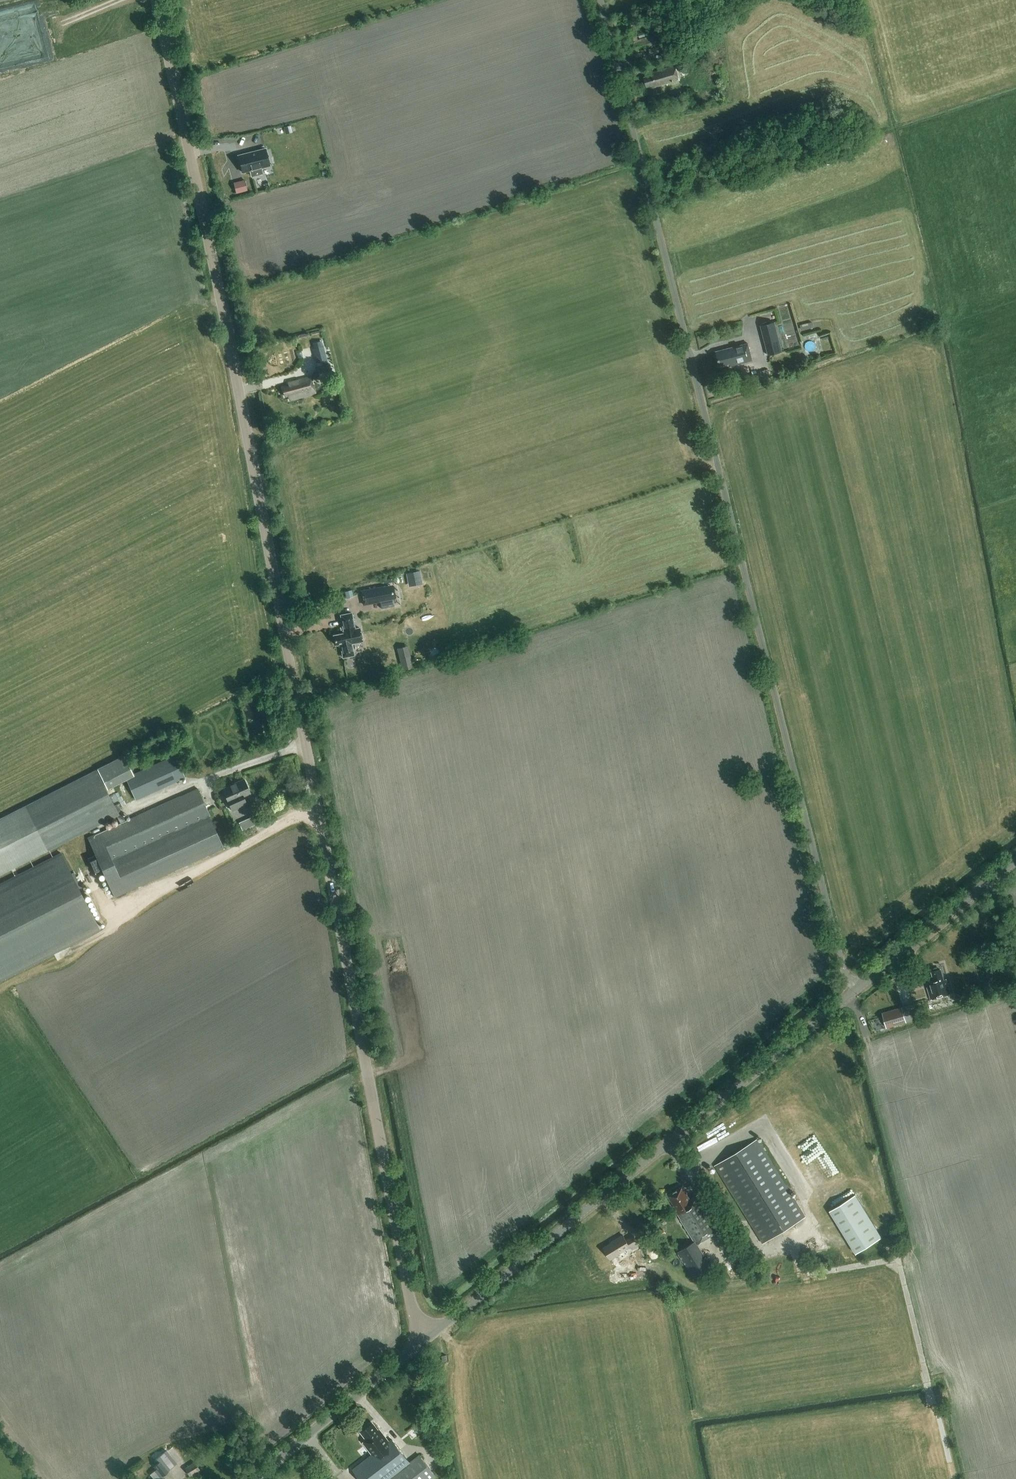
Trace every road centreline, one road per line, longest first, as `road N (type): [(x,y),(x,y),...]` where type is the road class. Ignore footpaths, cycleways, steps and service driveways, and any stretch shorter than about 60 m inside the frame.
road 1 (tertiary): [(420,1345),(157,0)]
road 2 (unclassified): [(850,995),(599,0)]
road 3 (tertiary): [(420,1345),(850,995)]
road 4 (track): [(318,811),(285,822),(114,921)]
road 5 (tertiary): [(255,1478),(420,1345)]
road 6 (tertiary): [(850,995),(1015,862)]

